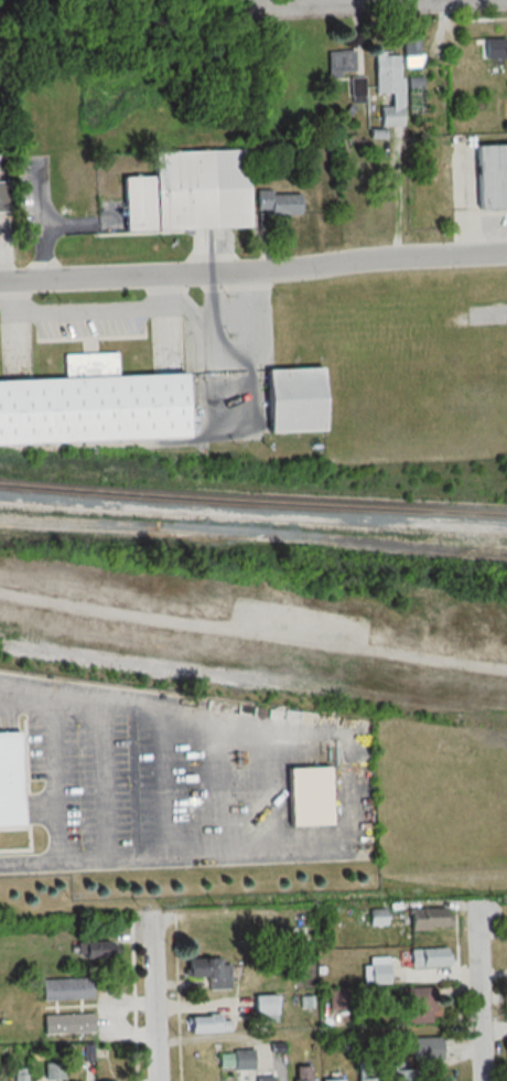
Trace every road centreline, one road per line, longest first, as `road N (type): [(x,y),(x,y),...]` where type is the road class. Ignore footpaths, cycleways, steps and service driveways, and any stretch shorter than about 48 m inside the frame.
road 1 (residential): [(0,275),(506,252)]
road 2 (residential): [(475,1080),(468,903)]
road 3 (residential): [(158,1080),(148,918)]

